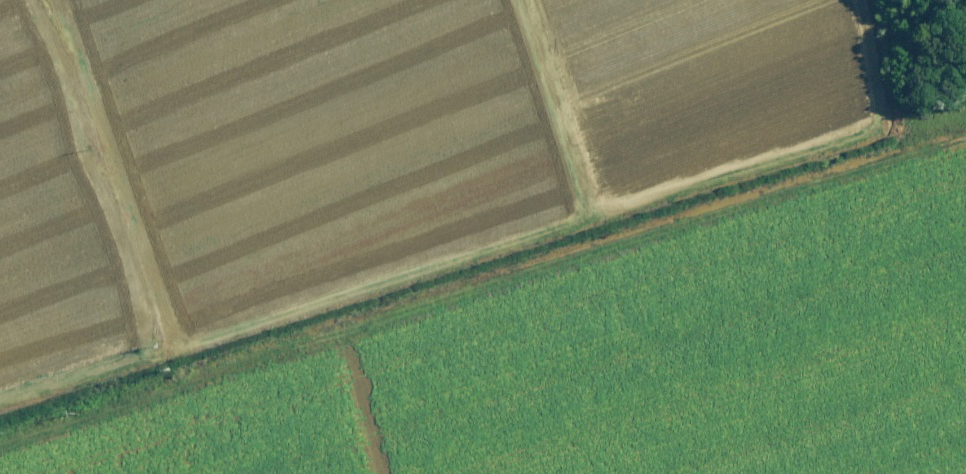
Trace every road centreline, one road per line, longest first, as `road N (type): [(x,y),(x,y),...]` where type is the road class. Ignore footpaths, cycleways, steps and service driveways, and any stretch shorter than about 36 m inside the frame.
road 1 (track): [(524,0),(593,218),(159,350)]
road 2 (track): [(0,400),(159,350),(50,0)]
road 3 (track): [(593,218),(865,132),(876,106),(856,0)]

